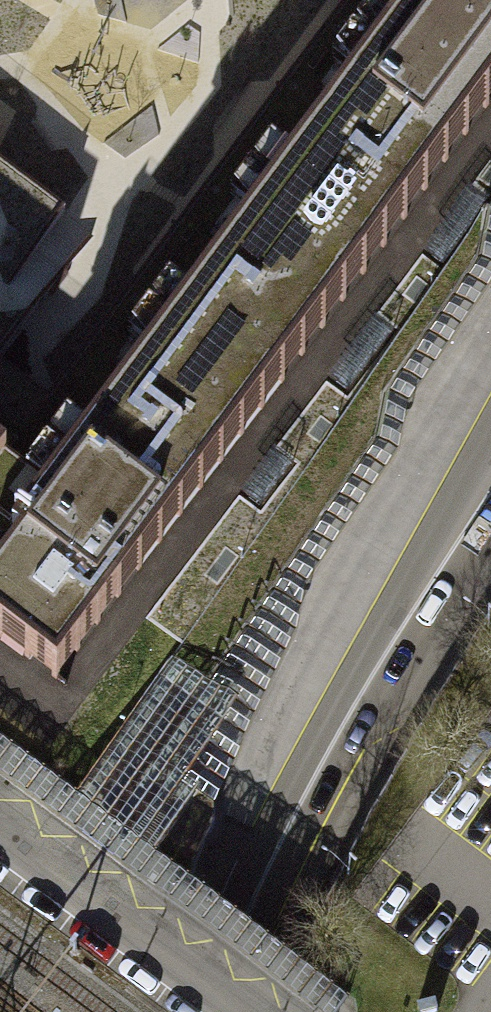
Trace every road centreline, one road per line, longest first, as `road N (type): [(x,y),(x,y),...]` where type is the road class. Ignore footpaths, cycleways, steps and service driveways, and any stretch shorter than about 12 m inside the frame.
road 1 (secondary): [(206,1011),(283,836),(490,480)]
road 2 (residential): [(272,1011),(0,807)]

